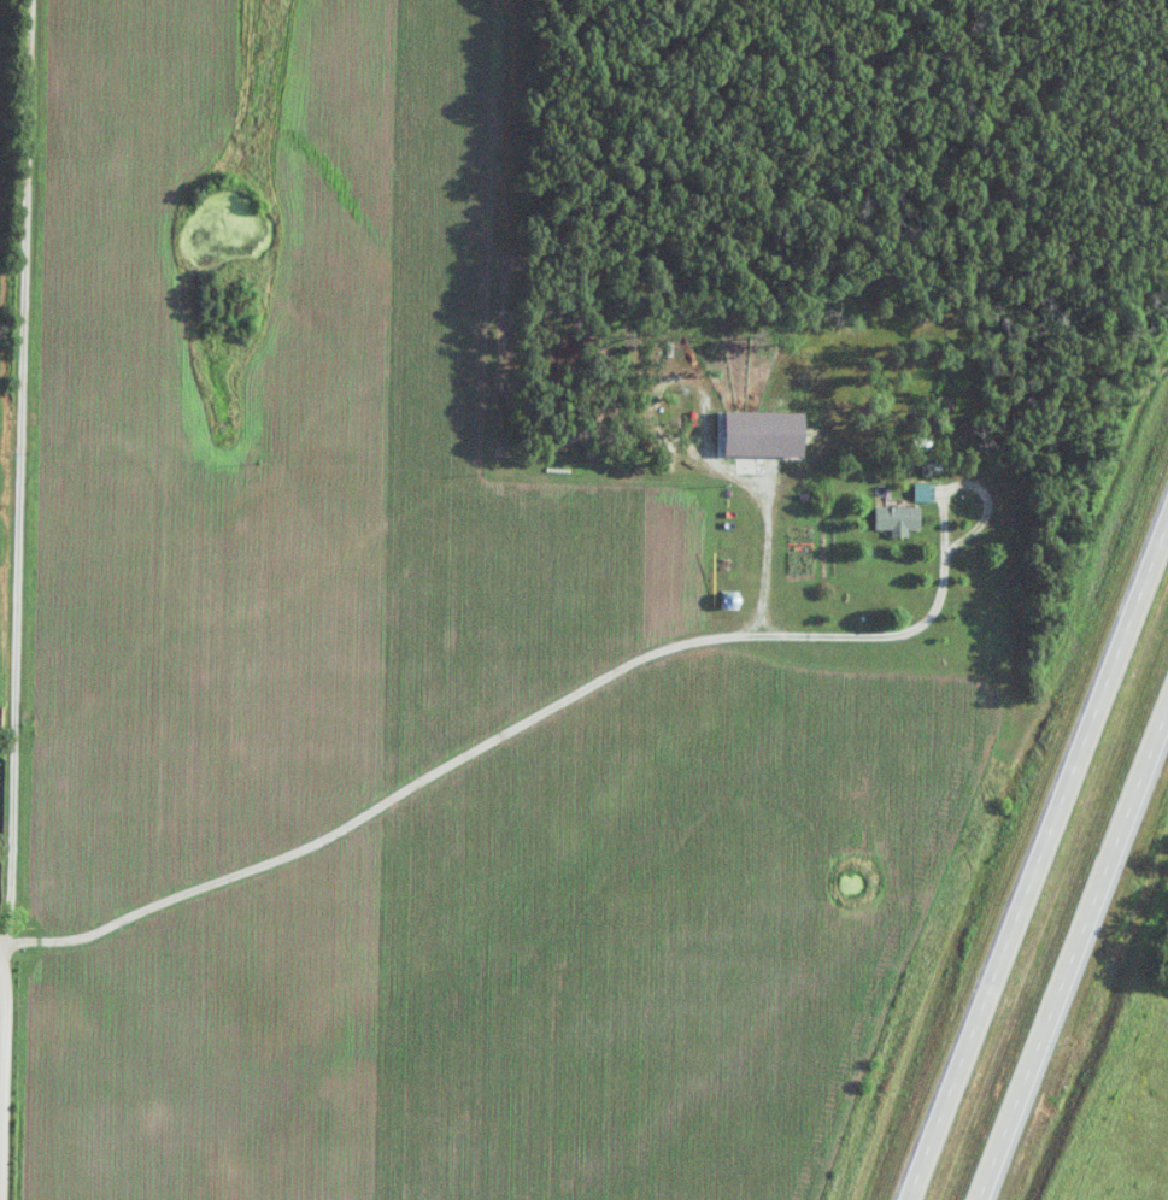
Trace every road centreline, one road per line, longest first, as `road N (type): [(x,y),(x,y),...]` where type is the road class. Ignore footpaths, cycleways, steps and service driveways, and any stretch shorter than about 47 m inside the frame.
road 1 (trunk): [(1167,525),(912,1199)]
road 2 (trunk): [(981,1199),(1167,709)]
road 3 (residential): [(5,946),(1,1199)]

